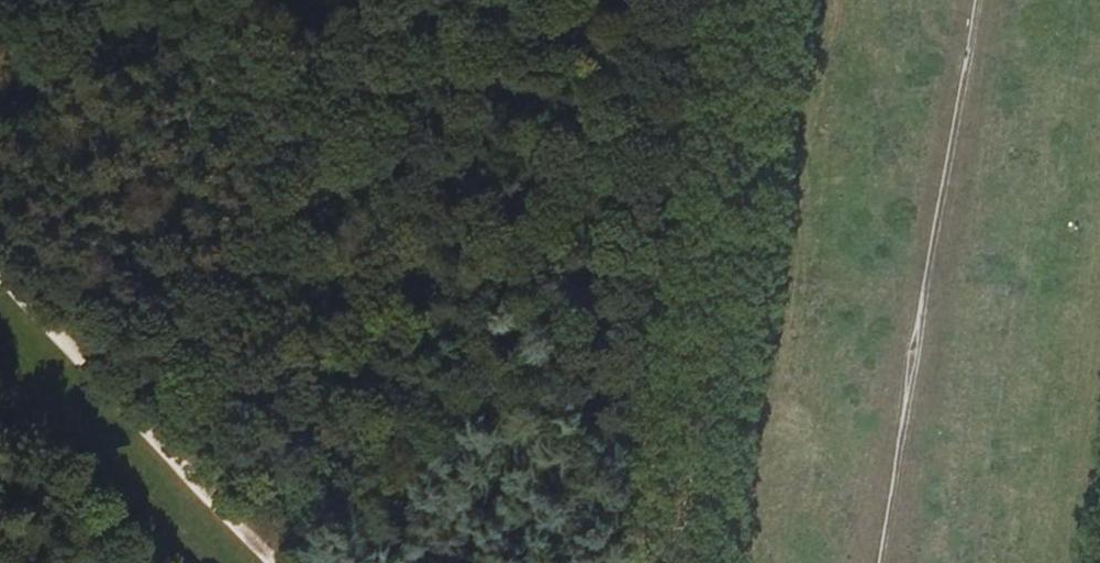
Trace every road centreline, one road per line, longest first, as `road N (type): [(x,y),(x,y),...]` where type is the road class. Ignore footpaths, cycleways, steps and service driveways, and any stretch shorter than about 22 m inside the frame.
road 1 (track): [(685,562),(756,0)]
road 2 (track): [(0,276),(272,562)]

